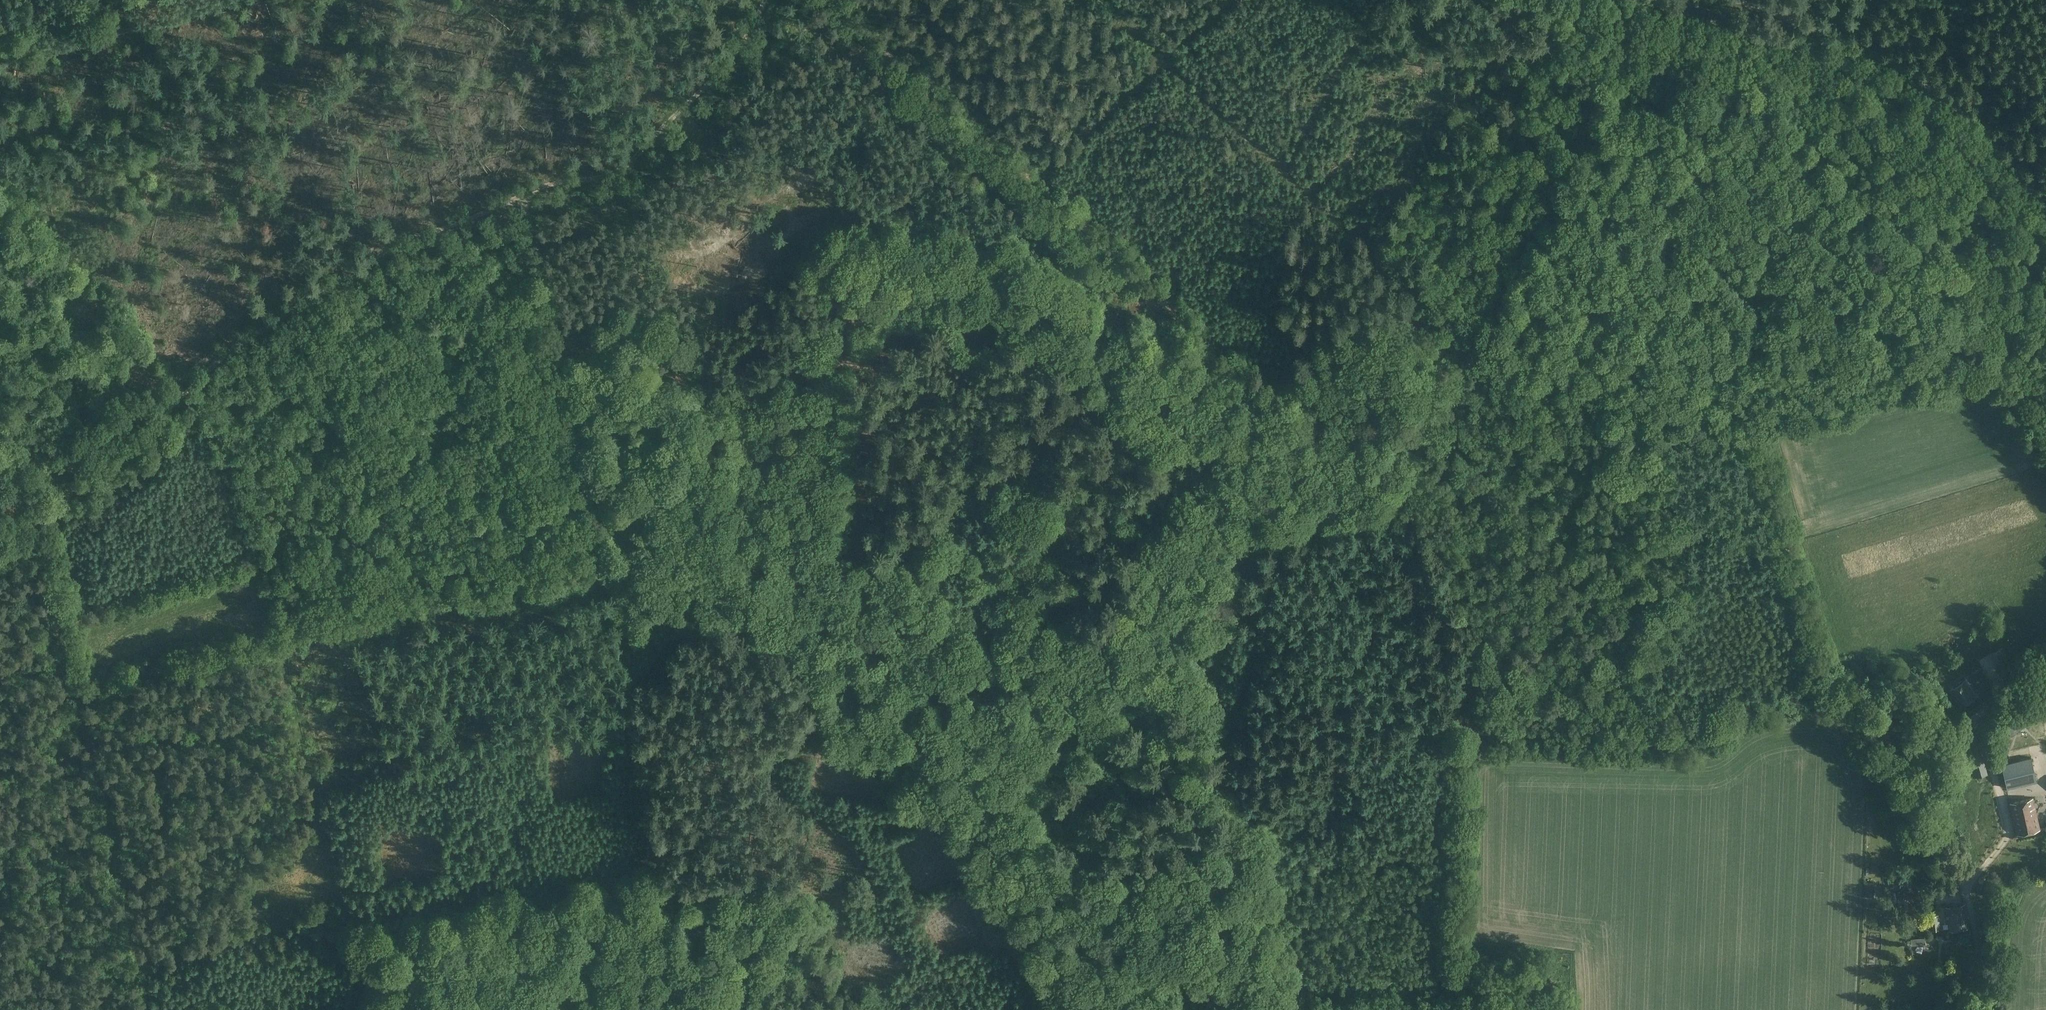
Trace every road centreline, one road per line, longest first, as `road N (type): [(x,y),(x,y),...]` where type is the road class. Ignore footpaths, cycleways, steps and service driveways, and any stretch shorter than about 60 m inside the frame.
road 1 (track): [(0,524),(102,474),(244,346),(378,257),(522,190),(607,171),(633,156),(746,31),(762,0)]
road 2 (track): [(522,190),(638,740),(680,1009)]
road 3 (track): [(1271,402),(834,0)]
road 4 (track): [(1271,1009),(1244,946),(1215,693),(1238,572),(1246,474)]
road 5 (track): [(1963,726),(1885,680),(1746,699),(1701,746),(1466,740)]
road 6 (tertiary): [(2045,249),(1960,144),(1886,83),(1666,0)]
road 7 (unclassified): [(1976,1009),(1976,923),(1936,815),(1935,772),(1952,736),(2045,669)]
road 8 (track): [(1742,430),(1816,686)]

